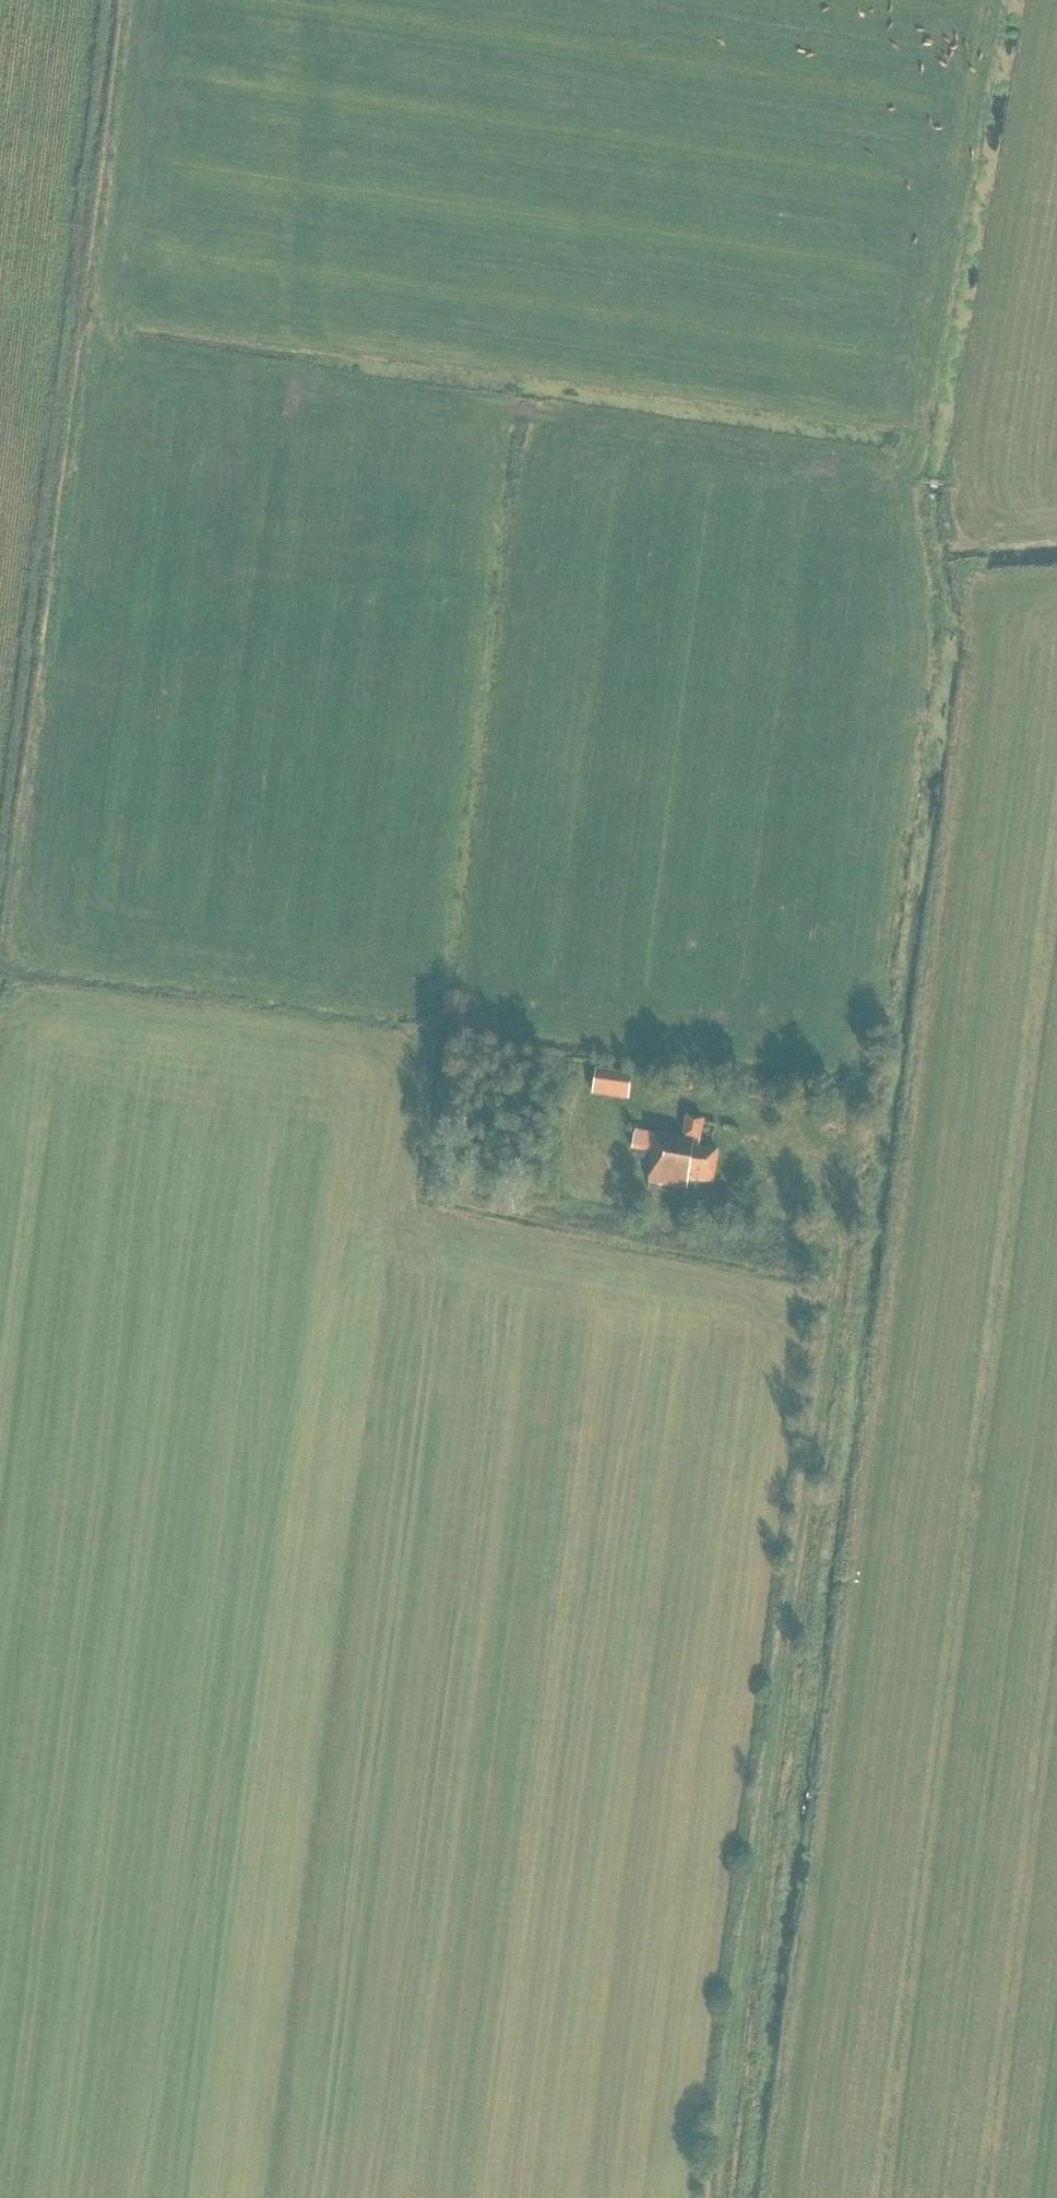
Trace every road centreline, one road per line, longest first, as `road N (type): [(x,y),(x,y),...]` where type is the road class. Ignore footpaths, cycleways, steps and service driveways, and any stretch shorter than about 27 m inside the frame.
road 1 (track): [(712,2197),(837,1230)]

